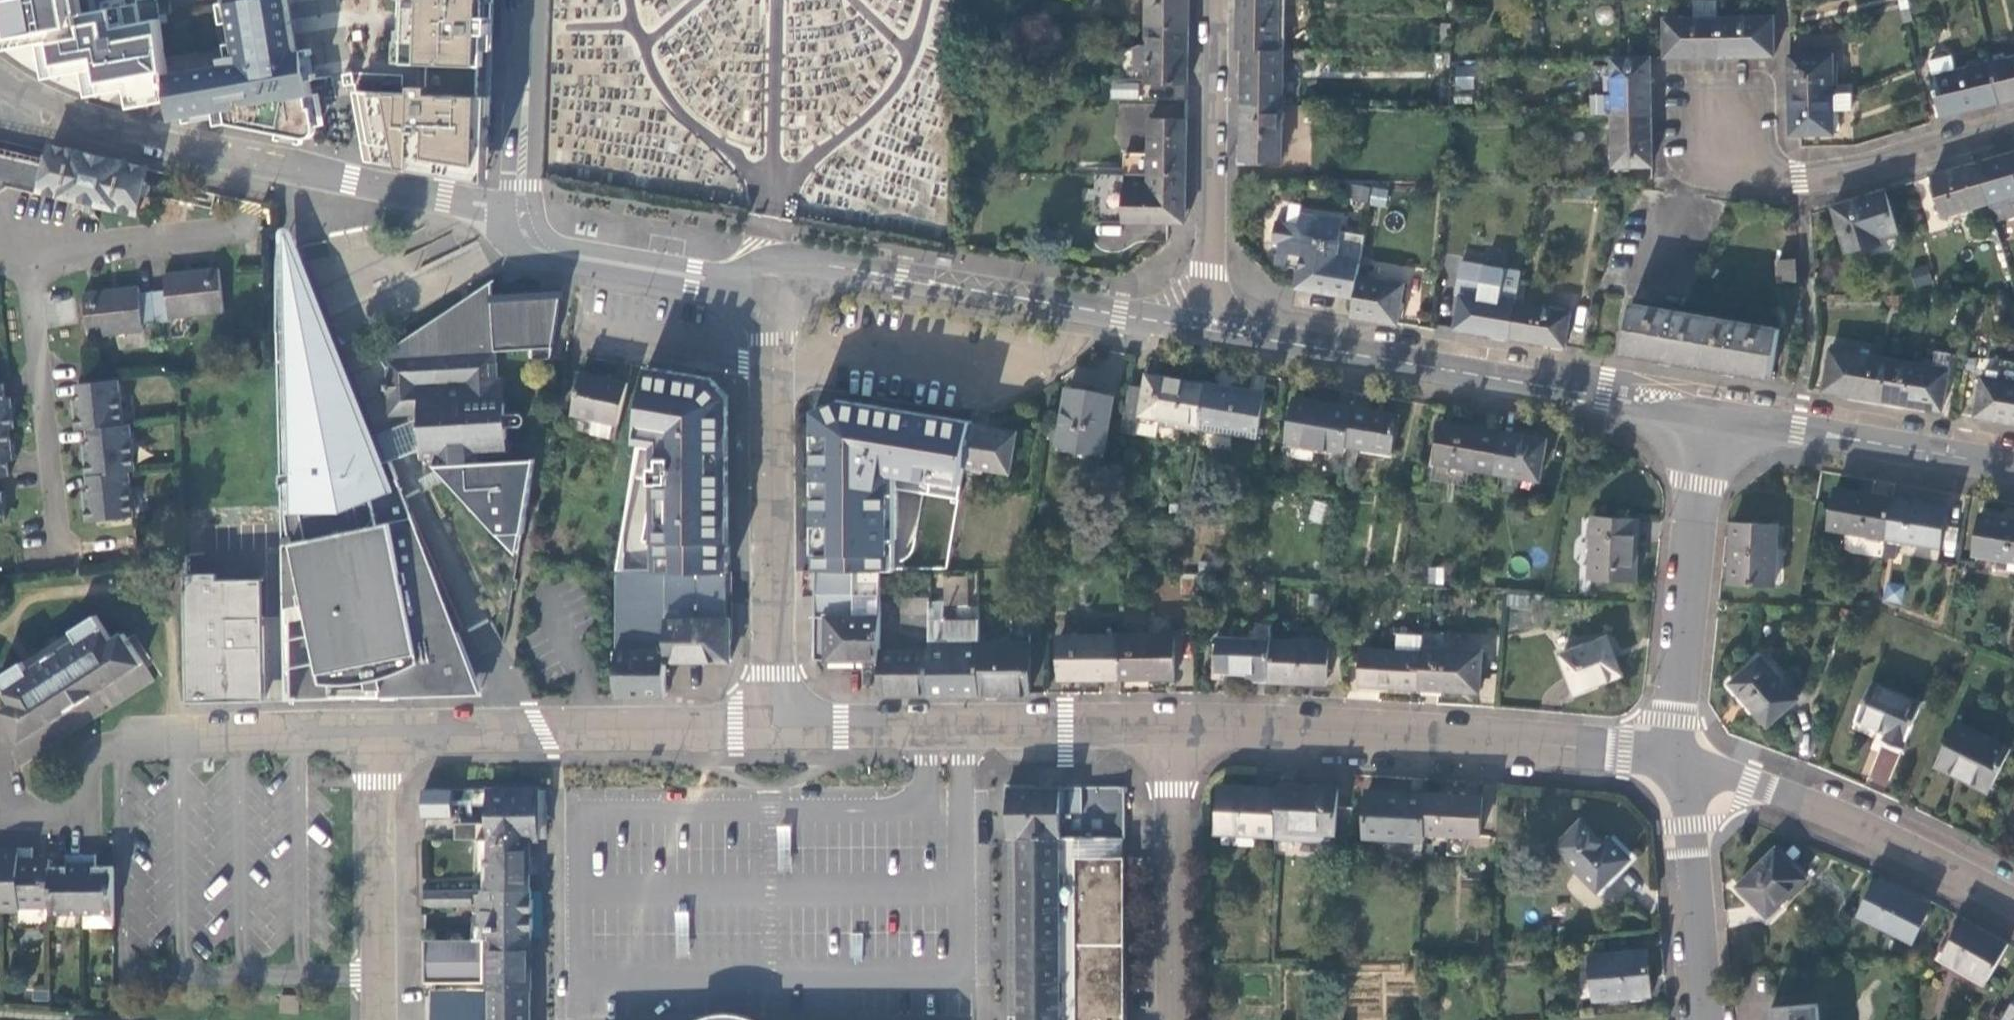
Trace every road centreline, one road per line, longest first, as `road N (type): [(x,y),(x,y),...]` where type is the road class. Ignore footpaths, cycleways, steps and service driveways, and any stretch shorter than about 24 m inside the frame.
road 1 (tertiary): [(0,84),(110,127),(443,202),(523,212)]
road 2 (residential): [(1173,730),(1490,740),(1627,750),(1682,763)]
road 3 (tertiary): [(1211,331),(1708,416)]
road 4 (residential): [(775,284),(774,732)]
road 5 (tertiary): [(775,284),(822,265),(1211,331)]
road 6 (residential): [(0,816),(76,814),(99,755),(117,743),(379,729)]
road 7 (residential): [(774,732),(1173,730)]
road 8 (residential): [(379,729),(774,732)]
road 9 (residential): [(1682,763),(1825,810),(2013,901)]
road 10 (residential): [(1708,416),(1675,722),(1682,763)]
road 11 (residential): [(1211,331),(1220,0)]
road 12 (tertiary): [(1708,416),(2013,471)]
road 13 (residential): [(379,1019),(379,729)]
road 14 (residential): [(1173,730),(1177,1019)]
road 15 (tertiary): [(523,212),(534,244),(548,254),(775,284)]
road 16 (residential): [(2013,127),(1798,178),(1759,179)]
road 17 (residential): [(1682,763),(1705,1019)]
road 18 (residential): [(1759,179),(1760,101),(1690,101),(1696,169)]
road 19 (tertiary): [(529,0),(523,212)]

